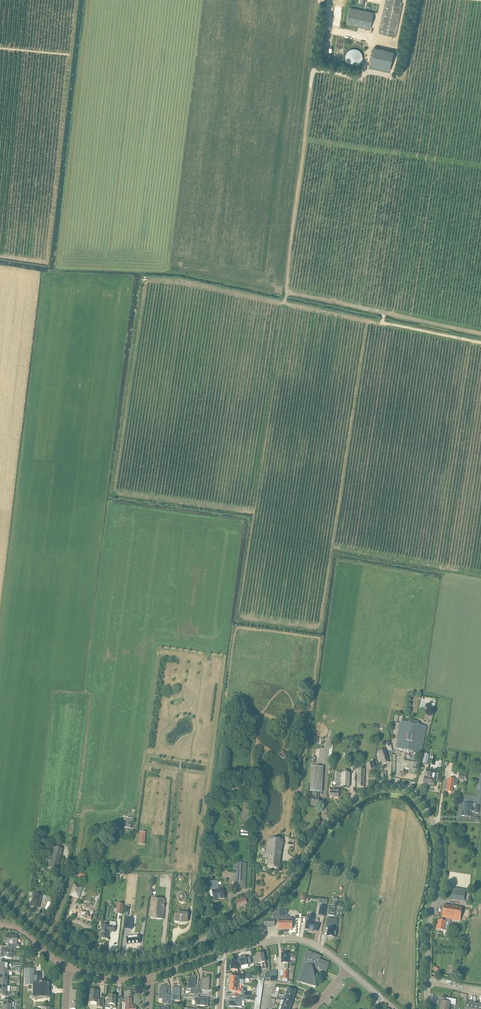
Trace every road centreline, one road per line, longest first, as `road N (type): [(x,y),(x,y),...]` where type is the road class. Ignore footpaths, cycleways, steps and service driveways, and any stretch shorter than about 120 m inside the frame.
road 1 (unclassified): [(428,1008),(441,852),(431,818),(400,787),(366,792),(341,810),(288,883),(259,908),(146,960),(78,952),(0,889)]
road 2 (residential): [(347,969),(296,939),(220,953)]

